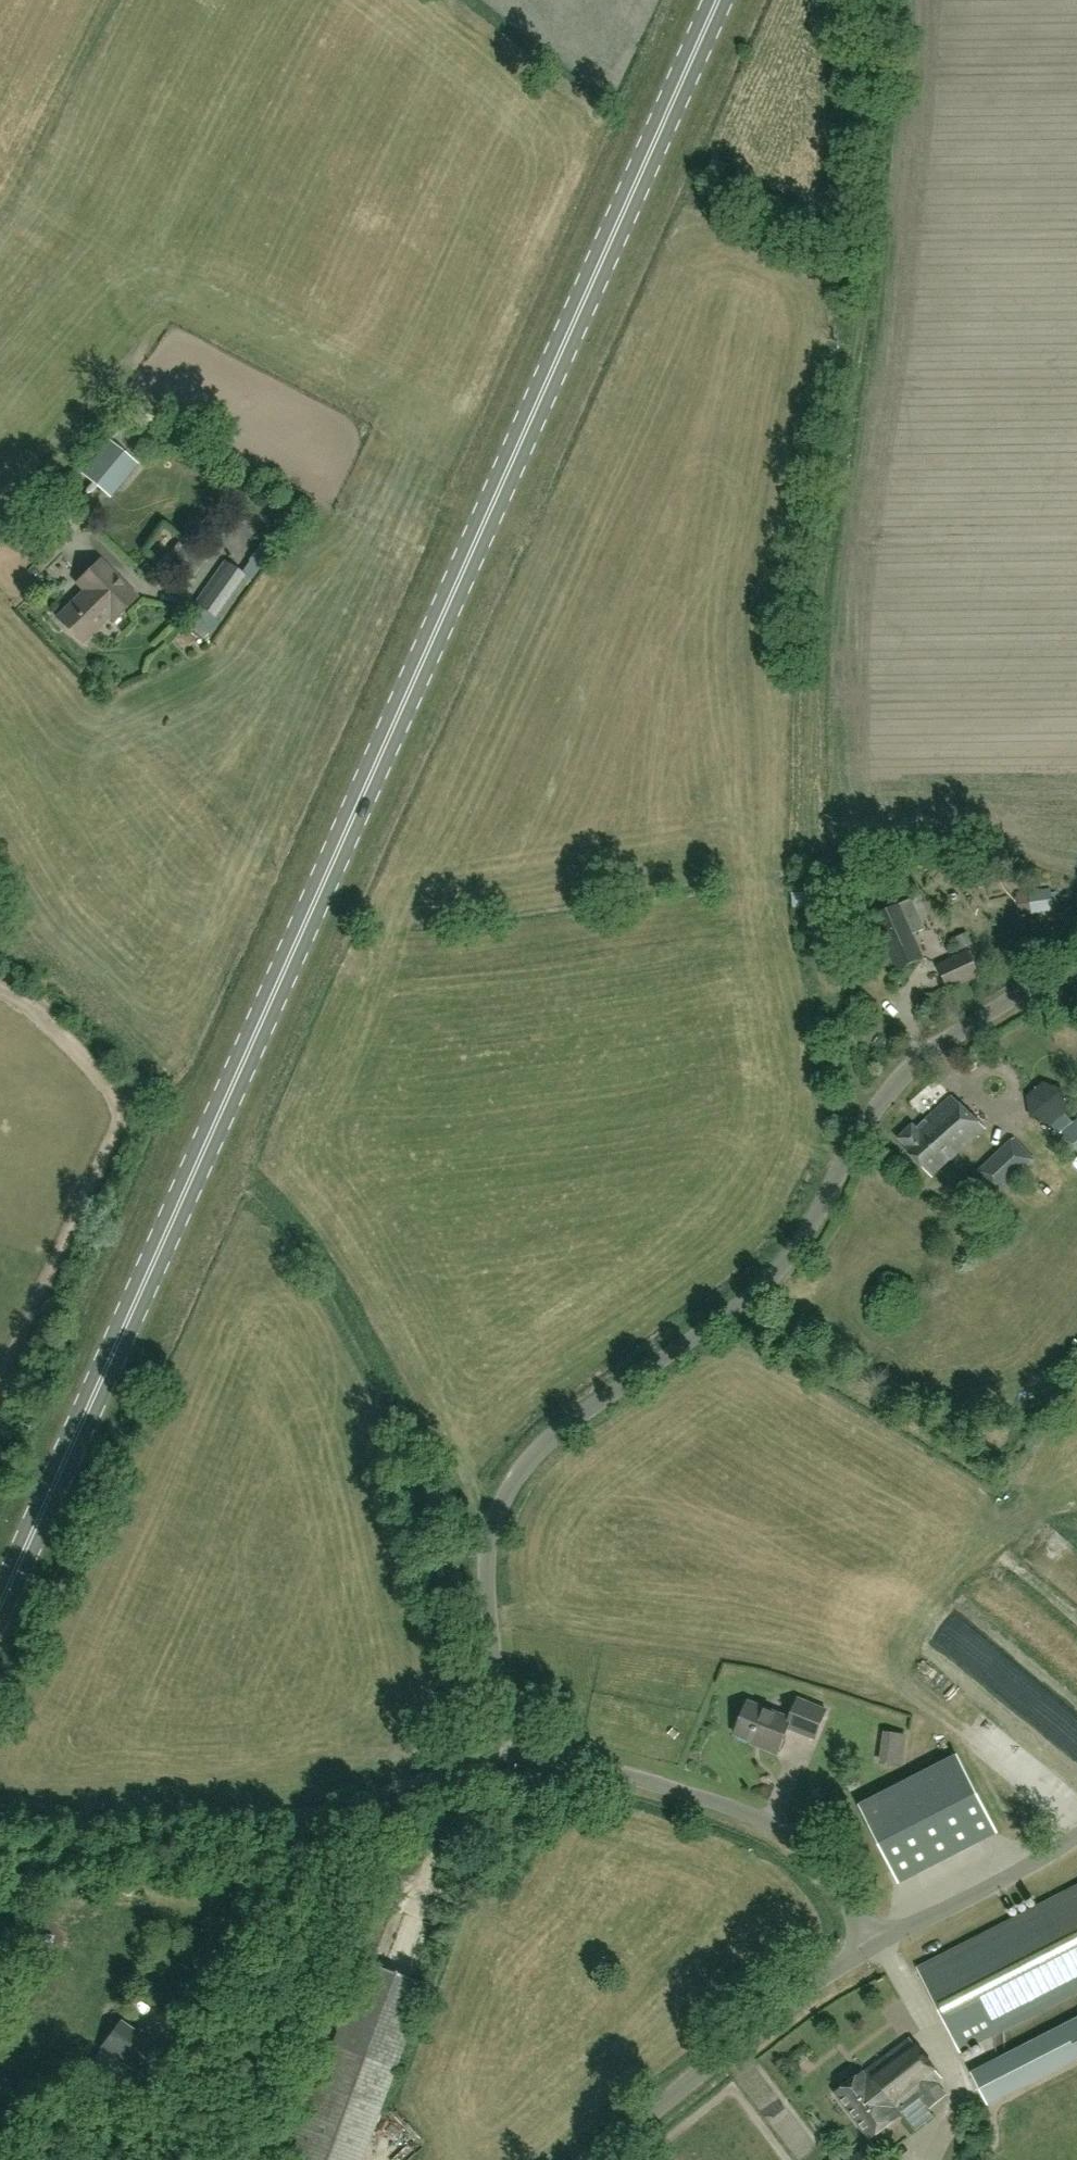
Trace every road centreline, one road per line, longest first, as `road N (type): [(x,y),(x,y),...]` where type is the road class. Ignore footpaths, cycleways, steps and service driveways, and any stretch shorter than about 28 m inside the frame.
road 1 (primary): [(0,1605),(717,0)]
road 2 (unclassified): [(517,1743),(493,1654),(487,1590),(493,1528),(519,1472),(558,1433),(759,1290),(798,1245),(890,1092),(942,1043),(1076,958)]
road 3 (unclassified): [(30,1811),(179,1814),(323,1801),(446,1772),(517,1743)]
road 4 (unclassified): [(869,1948),(828,1867),(778,1827),(517,1743)]
road 5 (unclassified): [(600,2159),(795,1996),(869,1948)]
road 6 (unclassified): [(1076,1835),(869,1948)]

